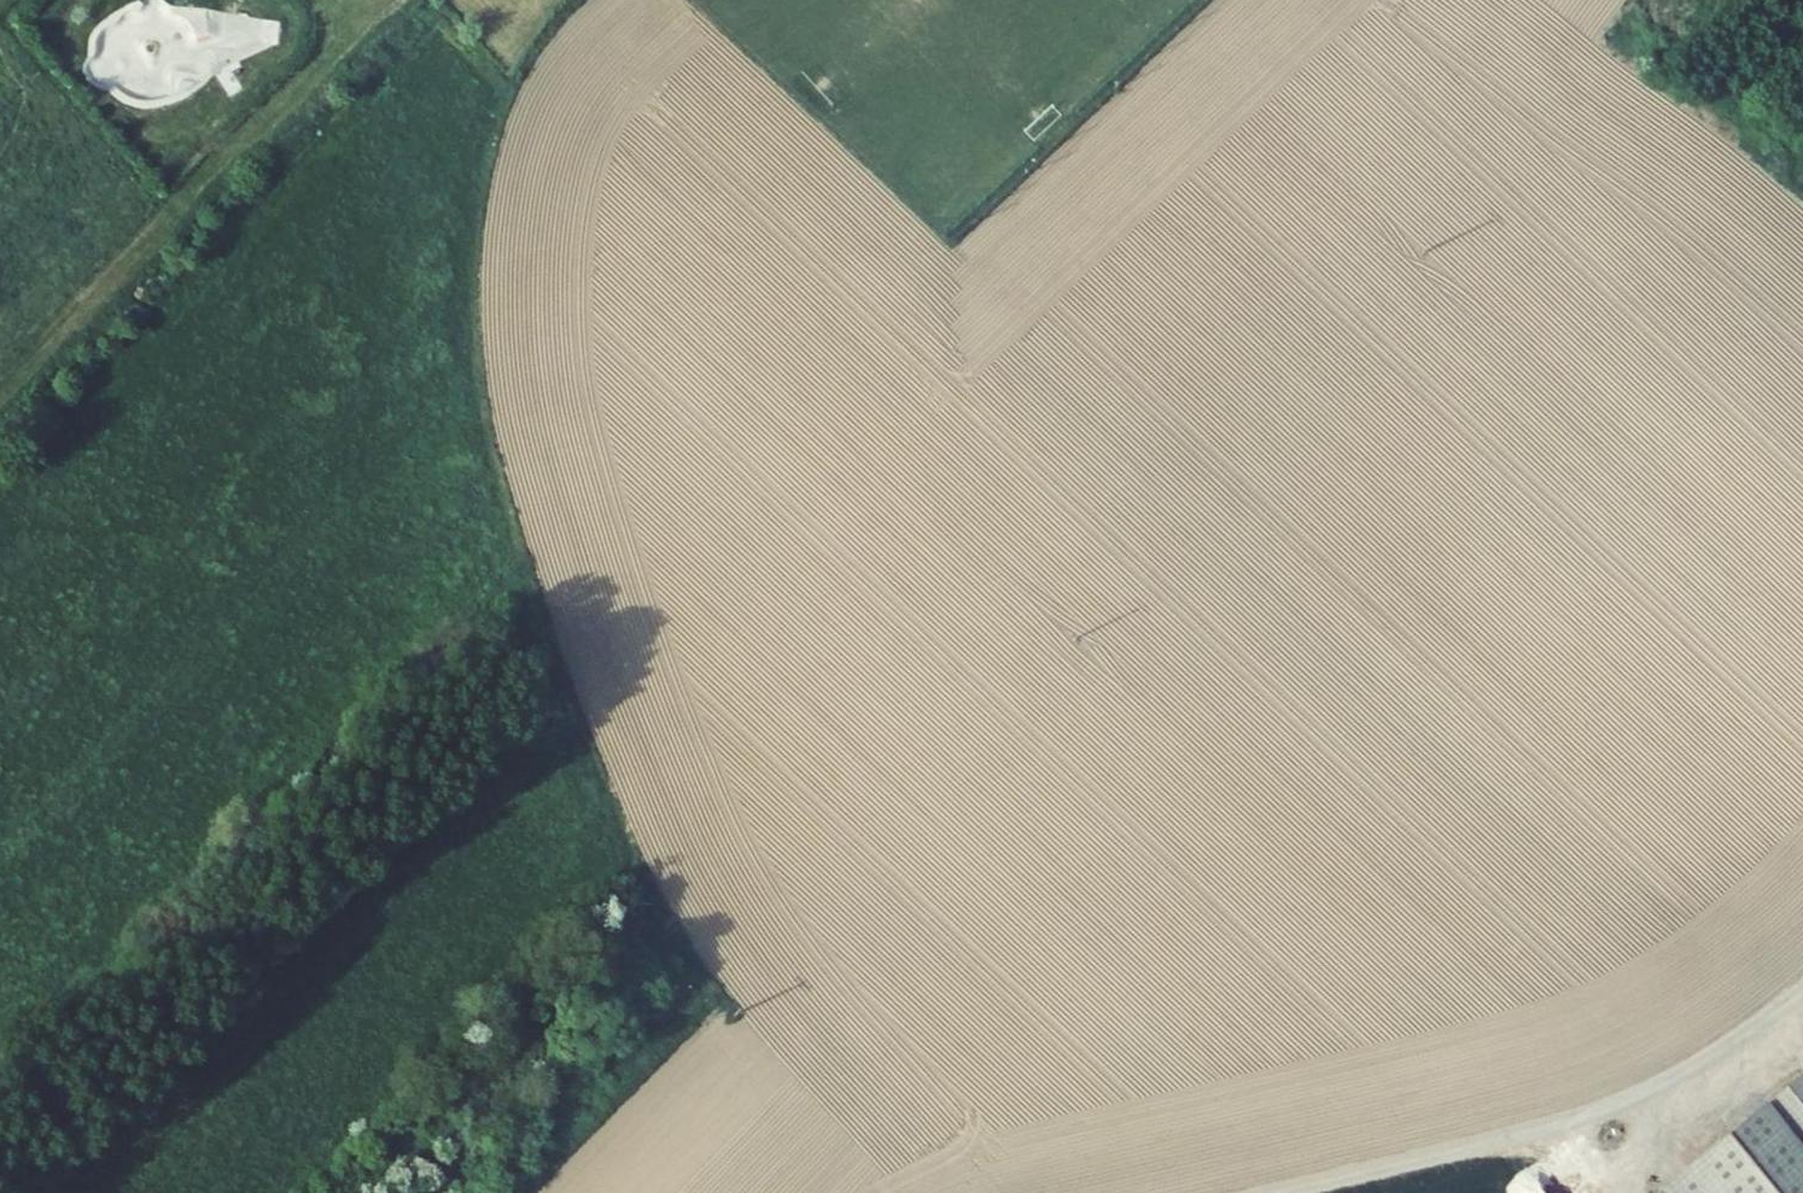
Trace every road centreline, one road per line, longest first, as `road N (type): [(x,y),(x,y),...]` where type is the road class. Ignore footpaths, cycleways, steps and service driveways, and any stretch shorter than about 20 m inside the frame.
road 1 (unclassified): [(1802,990),(1726,1047),(1625,1100),(1508,1137),(1269,1192)]
road 2 (track): [(0,391),(321,71)]

